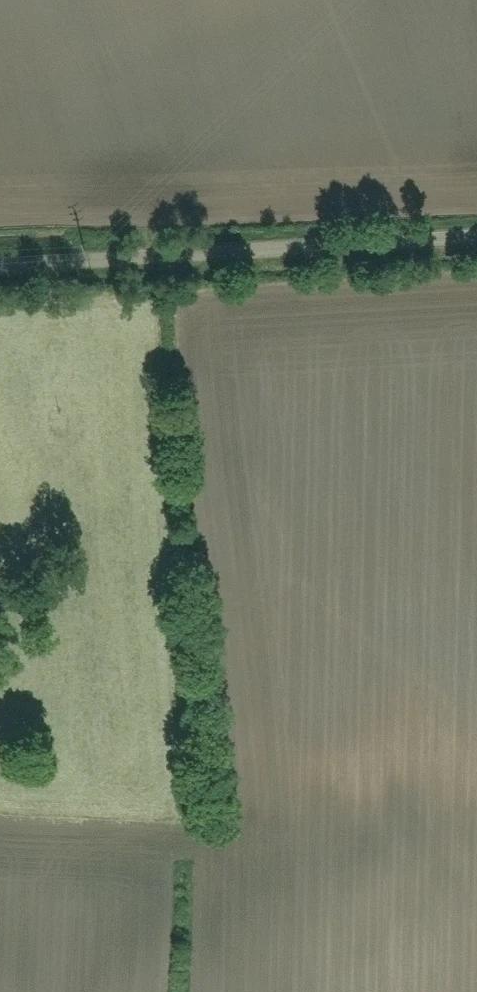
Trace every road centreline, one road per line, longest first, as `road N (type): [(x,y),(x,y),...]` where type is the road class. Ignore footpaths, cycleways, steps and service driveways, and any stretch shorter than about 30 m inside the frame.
road 1 (unclassified): [(0,271),(476,241)]

